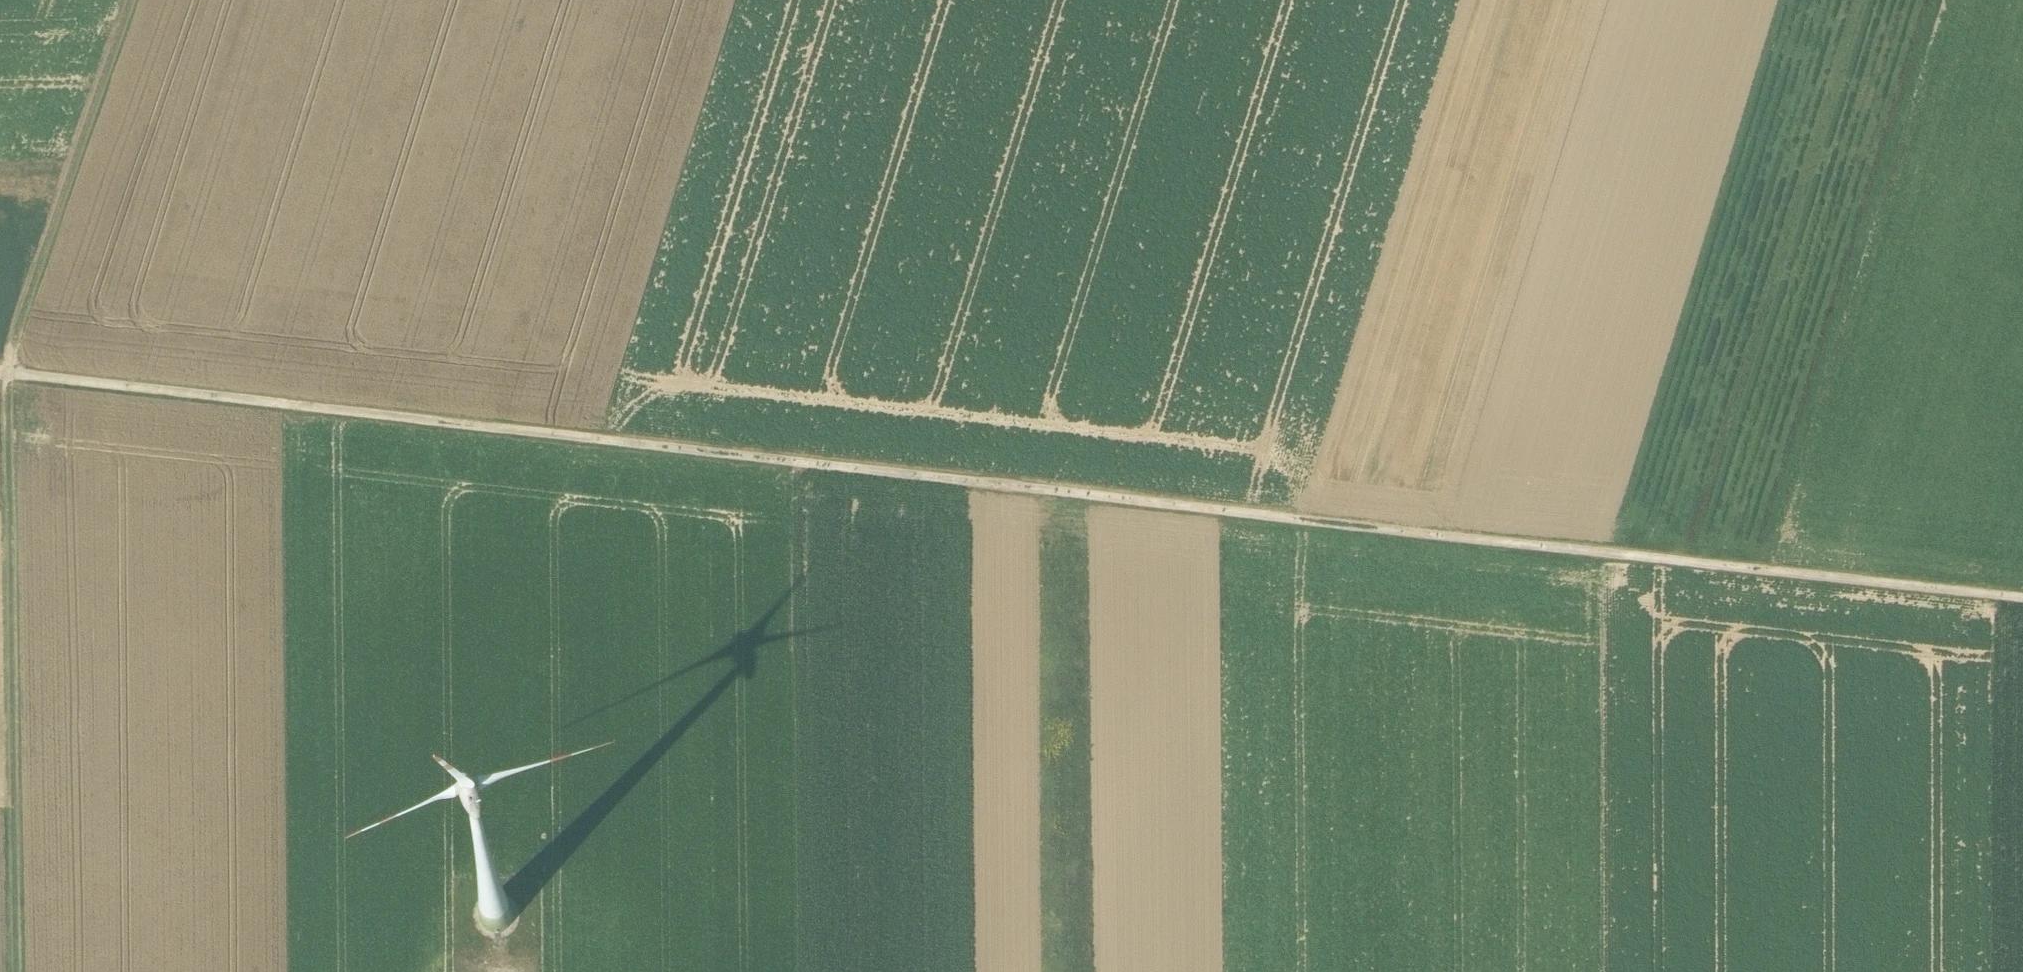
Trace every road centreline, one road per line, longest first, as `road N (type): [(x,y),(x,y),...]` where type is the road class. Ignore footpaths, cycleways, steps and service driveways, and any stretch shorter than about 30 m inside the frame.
road 1 (track): [(0,376),(2022,600)]
road 2 (track): [(133,0),(3,376),(16,971)]

